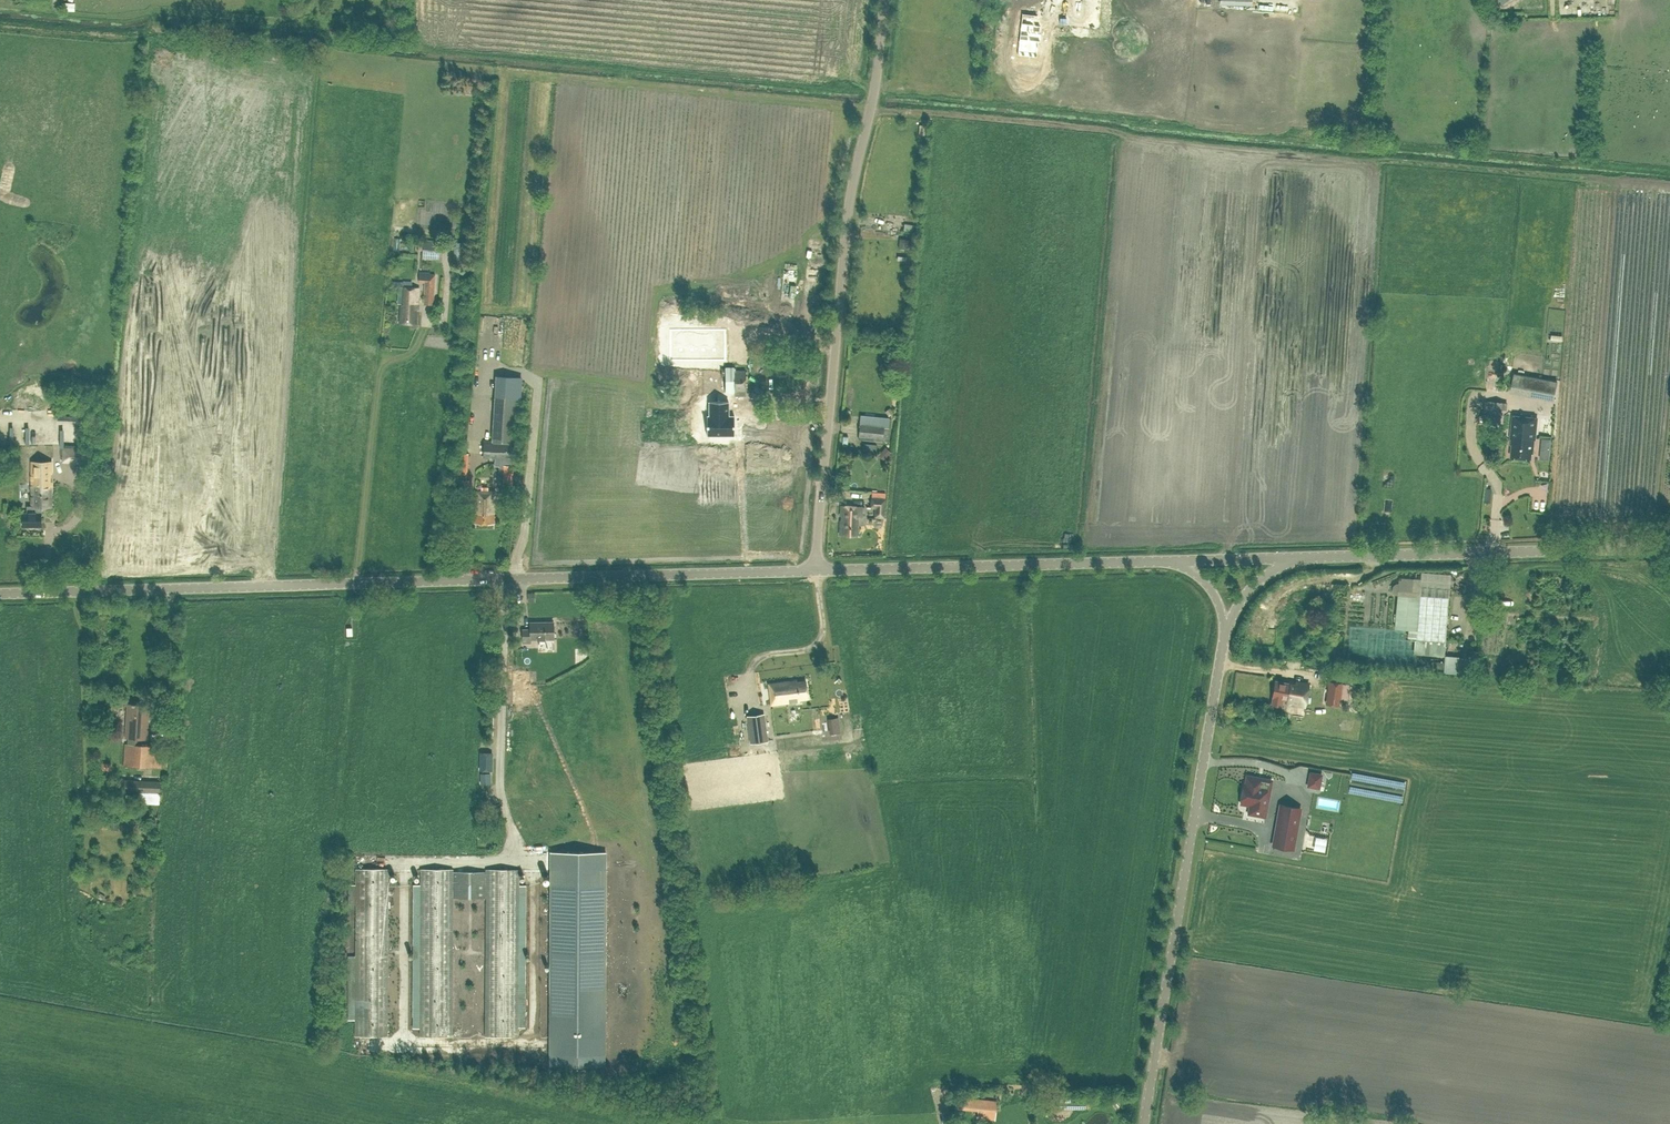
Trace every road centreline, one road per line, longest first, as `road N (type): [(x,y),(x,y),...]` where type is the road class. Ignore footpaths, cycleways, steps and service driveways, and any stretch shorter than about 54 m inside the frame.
road 1 (tertiary): [(0,593),(812,568)]
road 2 (unclassified): [(812,568),(844,217),(872,105),(883,0)]
road 3 (tertiary): [(1143,1123),(1223,637)]
road 4 (tertiary): [(1292,559),(1669,547)]
road 5 (tertiary): [(812,568),(1157,559)]
road 6 (tertiary): [(1157,559),(1292,559)]

